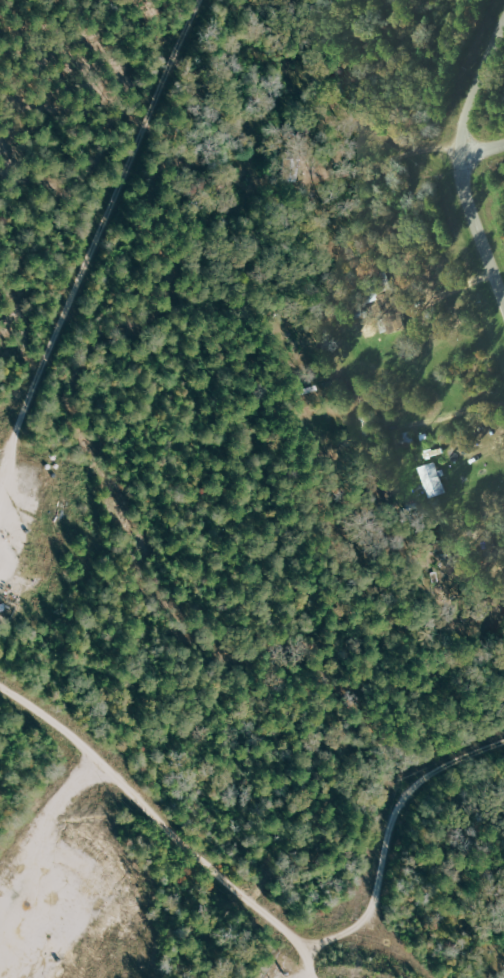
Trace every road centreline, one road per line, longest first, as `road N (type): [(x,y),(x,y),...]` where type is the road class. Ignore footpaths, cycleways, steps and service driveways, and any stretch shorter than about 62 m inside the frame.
road 1 (tertiary): [(503,311),(458,159)]
road 2 (tertiary): [(458,159),(462,125),(503,21)]

